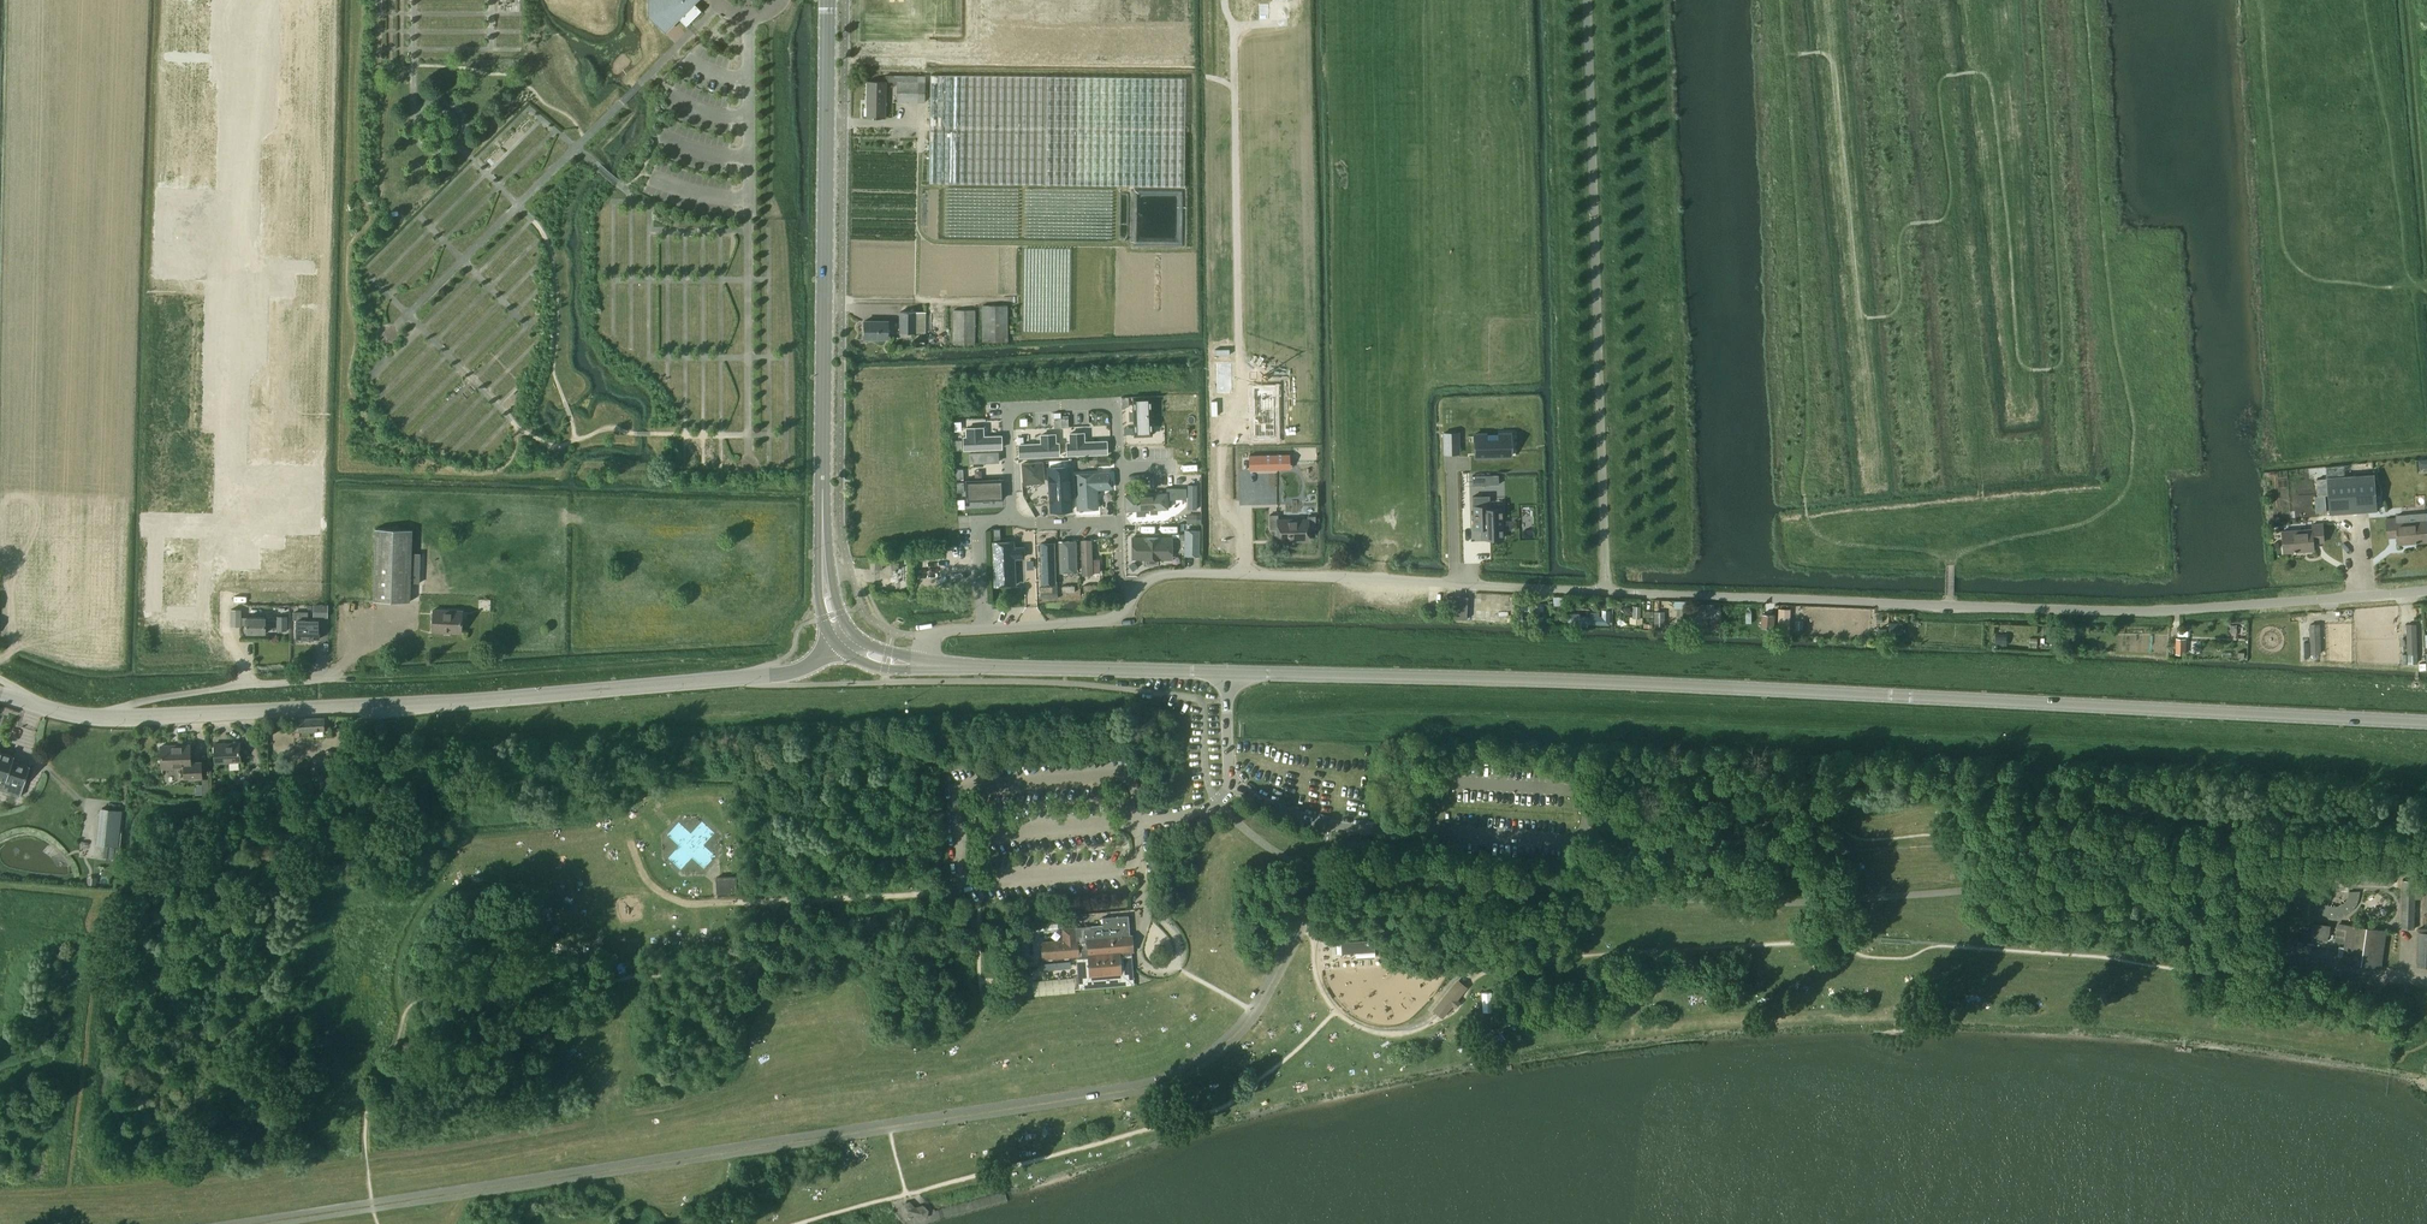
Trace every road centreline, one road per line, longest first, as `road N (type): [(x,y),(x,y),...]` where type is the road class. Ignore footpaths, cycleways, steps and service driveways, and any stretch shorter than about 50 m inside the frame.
road 1 (unclassified): [(1139,585),(1175,573),(1246,574),(2088,611),(2426,590)]
road 2 (secondary): [(2426,722),(1227,672)]
road 3 (residential): [(100,718),(107,529),(117,523),(233,523),(251,0)]
road 4 (unclassified): [(745,677),(404,708),(100,718)]
road 5 (secondary): [(844,641),(827,603),(824,516),(828,0)]
road 6 (residential): [(1012,520),(1007,407),(1115,403),(1119,521)]
road 7 (secondary): [(1227,672),(922,664)]
road 8 (unclassified): [(982,629),(1101,621),(1124,609),(1139,585)]
road 9 (residential): [(982,629),(978,522),(1012,520)]

